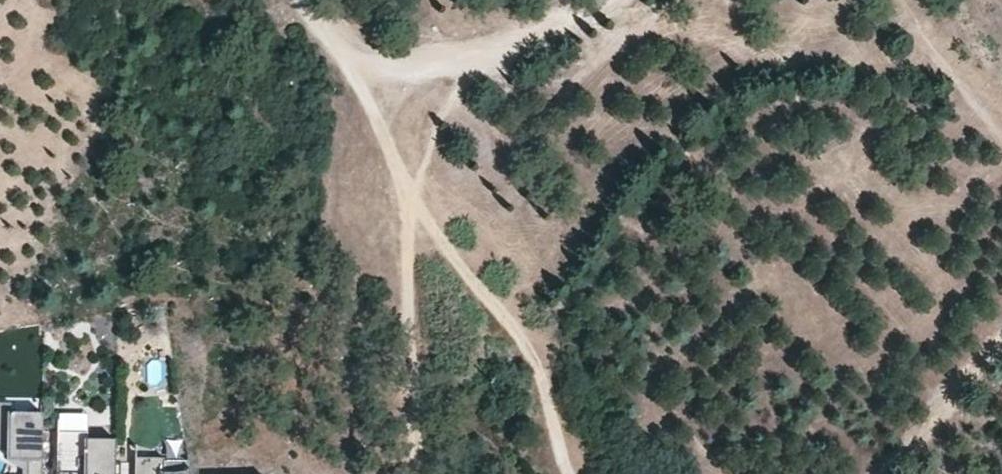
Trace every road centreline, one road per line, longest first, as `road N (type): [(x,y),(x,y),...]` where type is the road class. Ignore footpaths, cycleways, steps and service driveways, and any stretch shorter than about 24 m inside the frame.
road 1 (track): [(618,0),(464,64),(376,75),(348,63),(305,0)]

